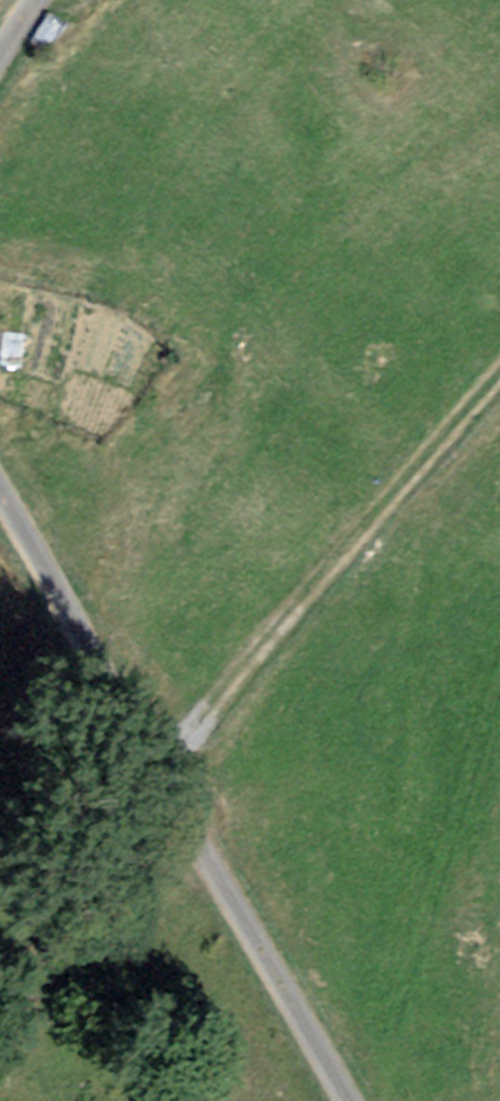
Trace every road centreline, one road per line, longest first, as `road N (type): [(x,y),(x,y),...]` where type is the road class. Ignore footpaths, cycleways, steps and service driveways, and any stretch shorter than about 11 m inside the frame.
road 1 (track): [(0,507),(338,1100)]
road 2 (track): [(499,388),(212,707),(156,781)]
road 3 (track): [(366,1100),(456,789),(499,670)]

